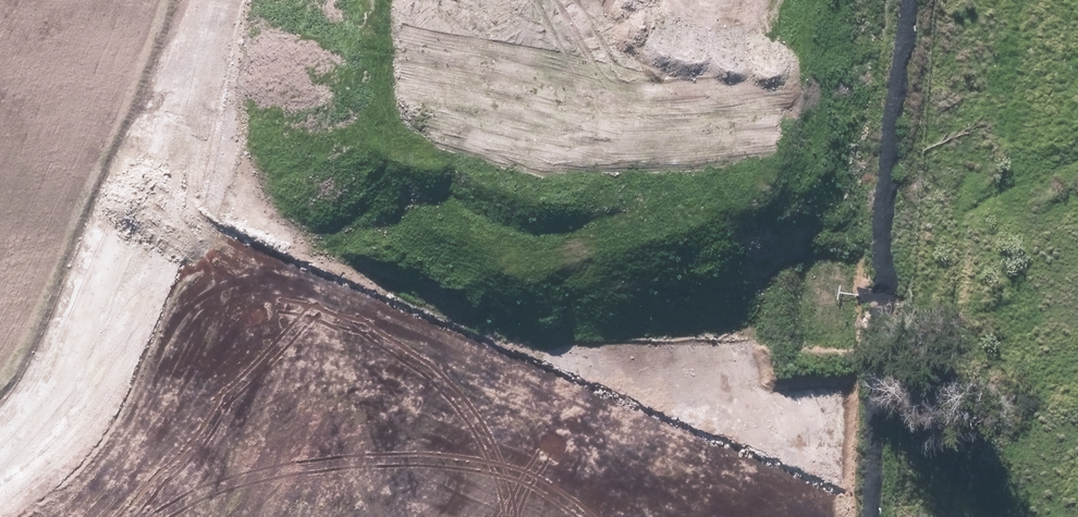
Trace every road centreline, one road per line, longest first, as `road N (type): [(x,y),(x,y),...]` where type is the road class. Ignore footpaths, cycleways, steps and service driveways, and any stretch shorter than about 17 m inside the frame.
road 1 (unknown): [(130,226),(813,504)]
road 2 (unknown): [(0,405),(89,325),(224,0)]
road 3 (unknown): [(859,108),(810,516)]

